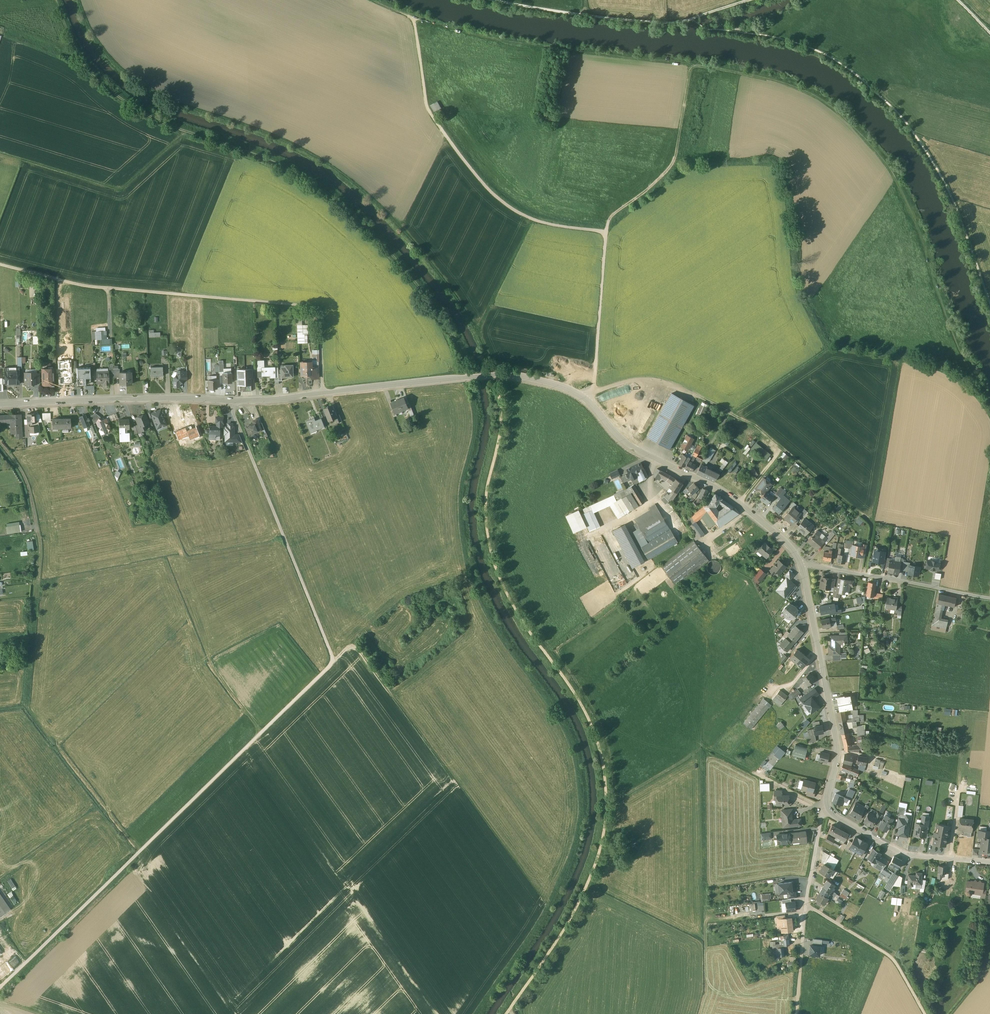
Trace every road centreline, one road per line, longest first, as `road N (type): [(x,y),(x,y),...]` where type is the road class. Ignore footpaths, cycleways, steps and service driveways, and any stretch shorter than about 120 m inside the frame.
road 1 (residential): [(0,405),(281,399),(507,375),(580,394),(623,441),(738,503),(798,557),(838,744),(825,811)]
road 2 (track): [(232,401),(334,661),(0,986)]
road 3 (track): [(498,375),(502,430),(487,502),(496,565),(583,704),(599,747),(608,815),(582,901),(509,1010)]
road 4 (track): [(534,220),(479,333),(432,265),(347,179),(277,140),(176,105),(136,82),(98,45),(80,0)]
road 5 (track): [(470,378),(439,314),(359,221),(292,173),(166,126),(119,98),(84,66),(57,0)]
road 6 (track): [(989,399),(962,348),(925,237),(877,151),(834,110),(796,90),(692,67)]
road 7 (track): [(0,443),(29,483),(43,537),(29,714),(139,853)]
road 8 (track): [(705,29),(811,48),(888,104),(939,169),(989,294)]
road 9 (track): [(323,392),(321,309),(85,287),(0,265)]
road 10 (track): [(798,1000),(724,994),(708,980),(704,751),(753,773)]
road 11 (track): [(606,233),(521,215),(478,179),(430,110),(417,21)]
road 12 (track): [(989,416),(939,372),(831,352),(734,416)]
road 13 (track): [(692,67),(551,51),(417,21)]
road 14 (track): [(904,364),(866,576)]
road 15 (track): [(0,152),(120,191),(189,135)]
road 16 (track): [(591,393),(655,380),(748,422),(783,452)]
road 17 (track): [(493,0),(649,22),(694,18)]
road 18 (track): [(606,233),(612,216),(671,166),(692,67)]
road 19 (track): [(334,661),(357,648),(451,781)]
road 20 (residential): [(825,811),(902,853),(989,862)]
road 21 (track): [(586,399),(596,371),(606,233)]
road 22 (track): [(808,907),(892,959),(925,1013)]
road 23 (residential): [(825,811),(801,967)]
road 24 (track): [(969,595),(989,466)]

